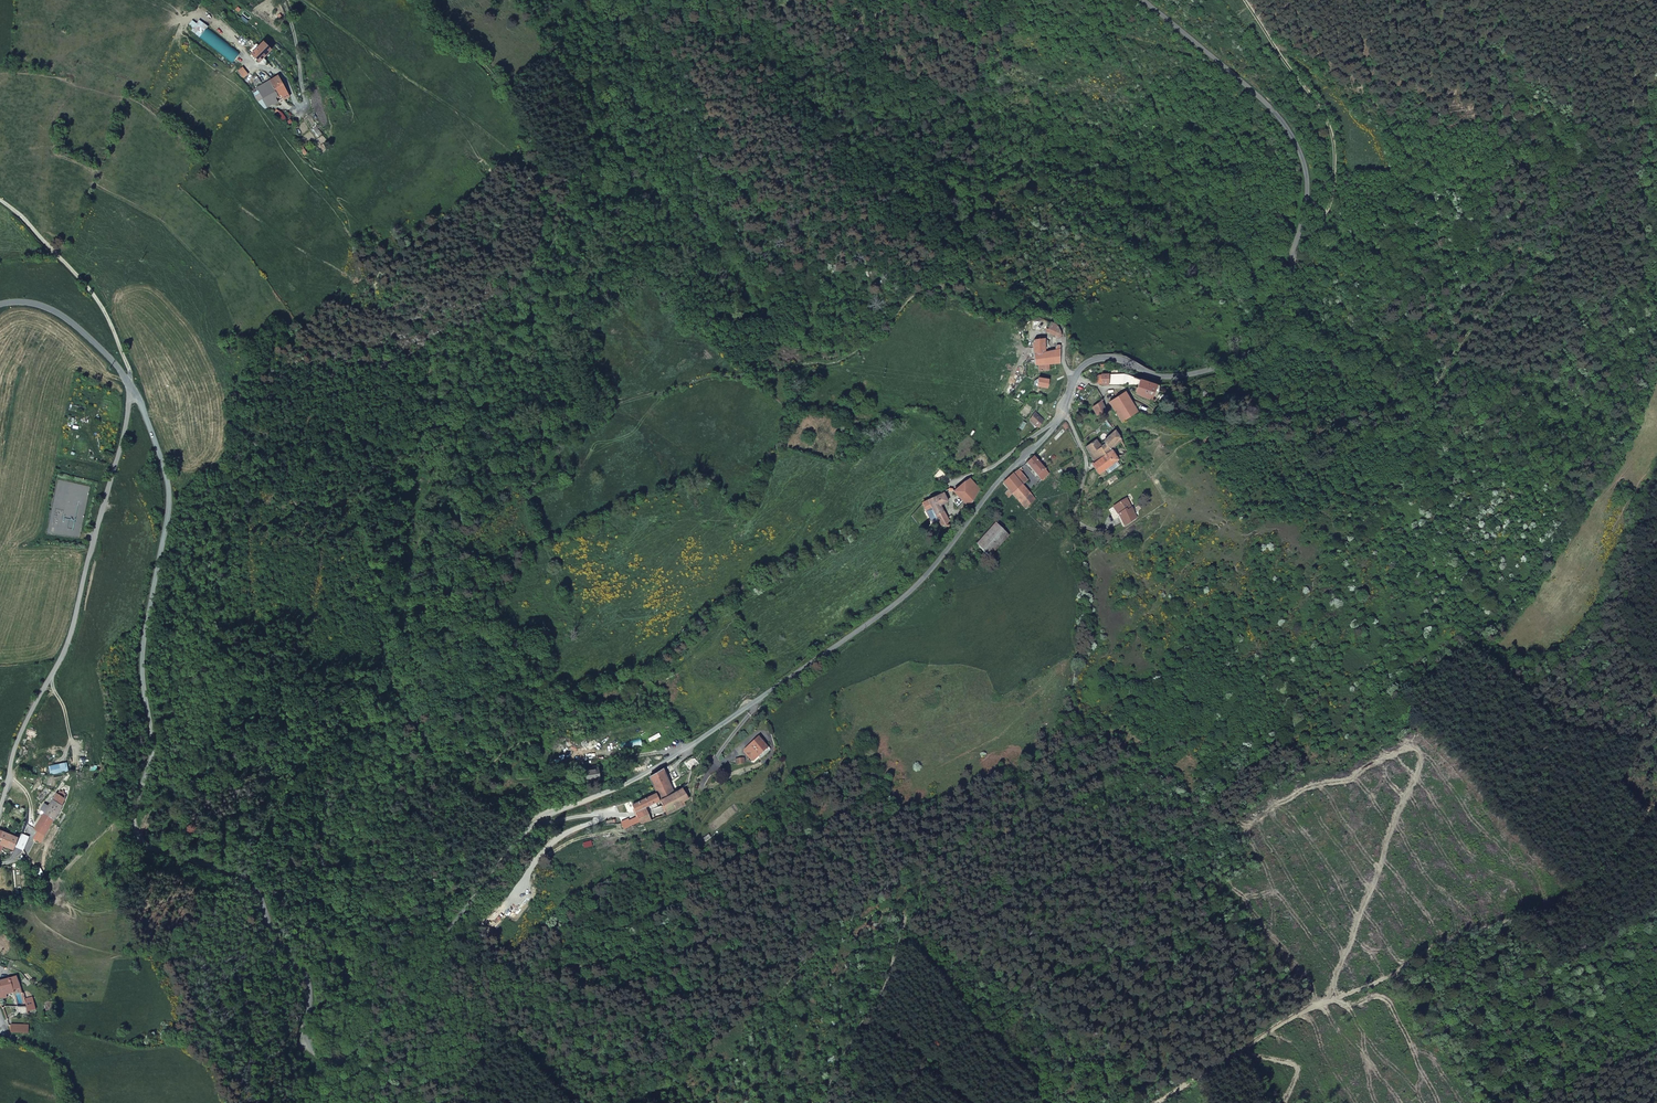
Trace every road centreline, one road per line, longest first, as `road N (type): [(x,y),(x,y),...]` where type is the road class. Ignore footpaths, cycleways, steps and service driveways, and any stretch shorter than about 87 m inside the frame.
road 1 (residential): [(134,391),(171,497),(145,667),(158,741),(136,826),(147,843),(236,873),(257,890),(276,938),(310,978),(315,1050),(346,1059),(423,975),(534,824),(646,774),(906,594),(997,483),(1056,426),(1085,364),(1113,358),(1170,378),(1199,374),(1229,365),(1277,325),(1306,196),(1302,158),(1259,96),(1143,0)]
road 2 (track): [(1656,17),(1613,177),(1466,337),(1414,412),(1395,420),(1260,426),(1159,415),(1129,390)]
road 3 (track): [(1077,523),(1077,662),(1063,721),(1029,775),(948,839),(924,875),(888,974),(819,1102)]
road 4 (track): [(1656,804),(1572,887),(1327,999),(1156,1102)]
road 5 (residential): [(134,391),(67,645),(20,734),(0,809)]
road 6 (track): [(1290,267),(1333,197),(1333,142),(1323,113),(1243,0)]
road 7 (unclassified): [(283,0),(306,103),(281,72),(245,57)]
road 8 (residential): [(0,303),(35,303),(73,323),(134,391)]
road 9 (track): [(1539,1102),(1589,1069),(1656,1042)]
road 10 (track): [(0,1015),(9,1034),(62,1063),(75,1102)]

